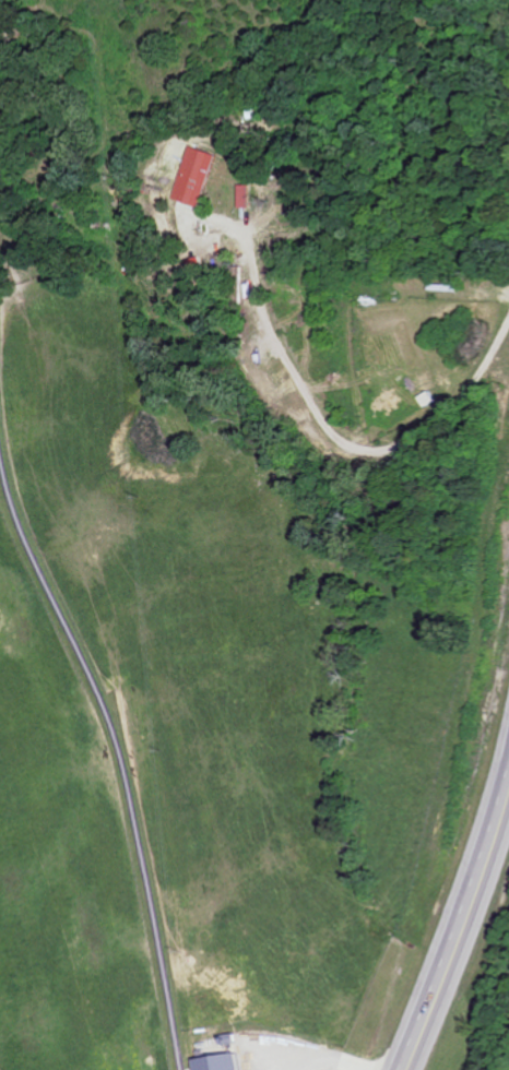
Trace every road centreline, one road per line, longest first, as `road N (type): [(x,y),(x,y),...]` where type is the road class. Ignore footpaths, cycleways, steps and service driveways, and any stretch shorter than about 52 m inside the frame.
road 1 (trunk): [(508,751),(461,919),(404,1069)]

